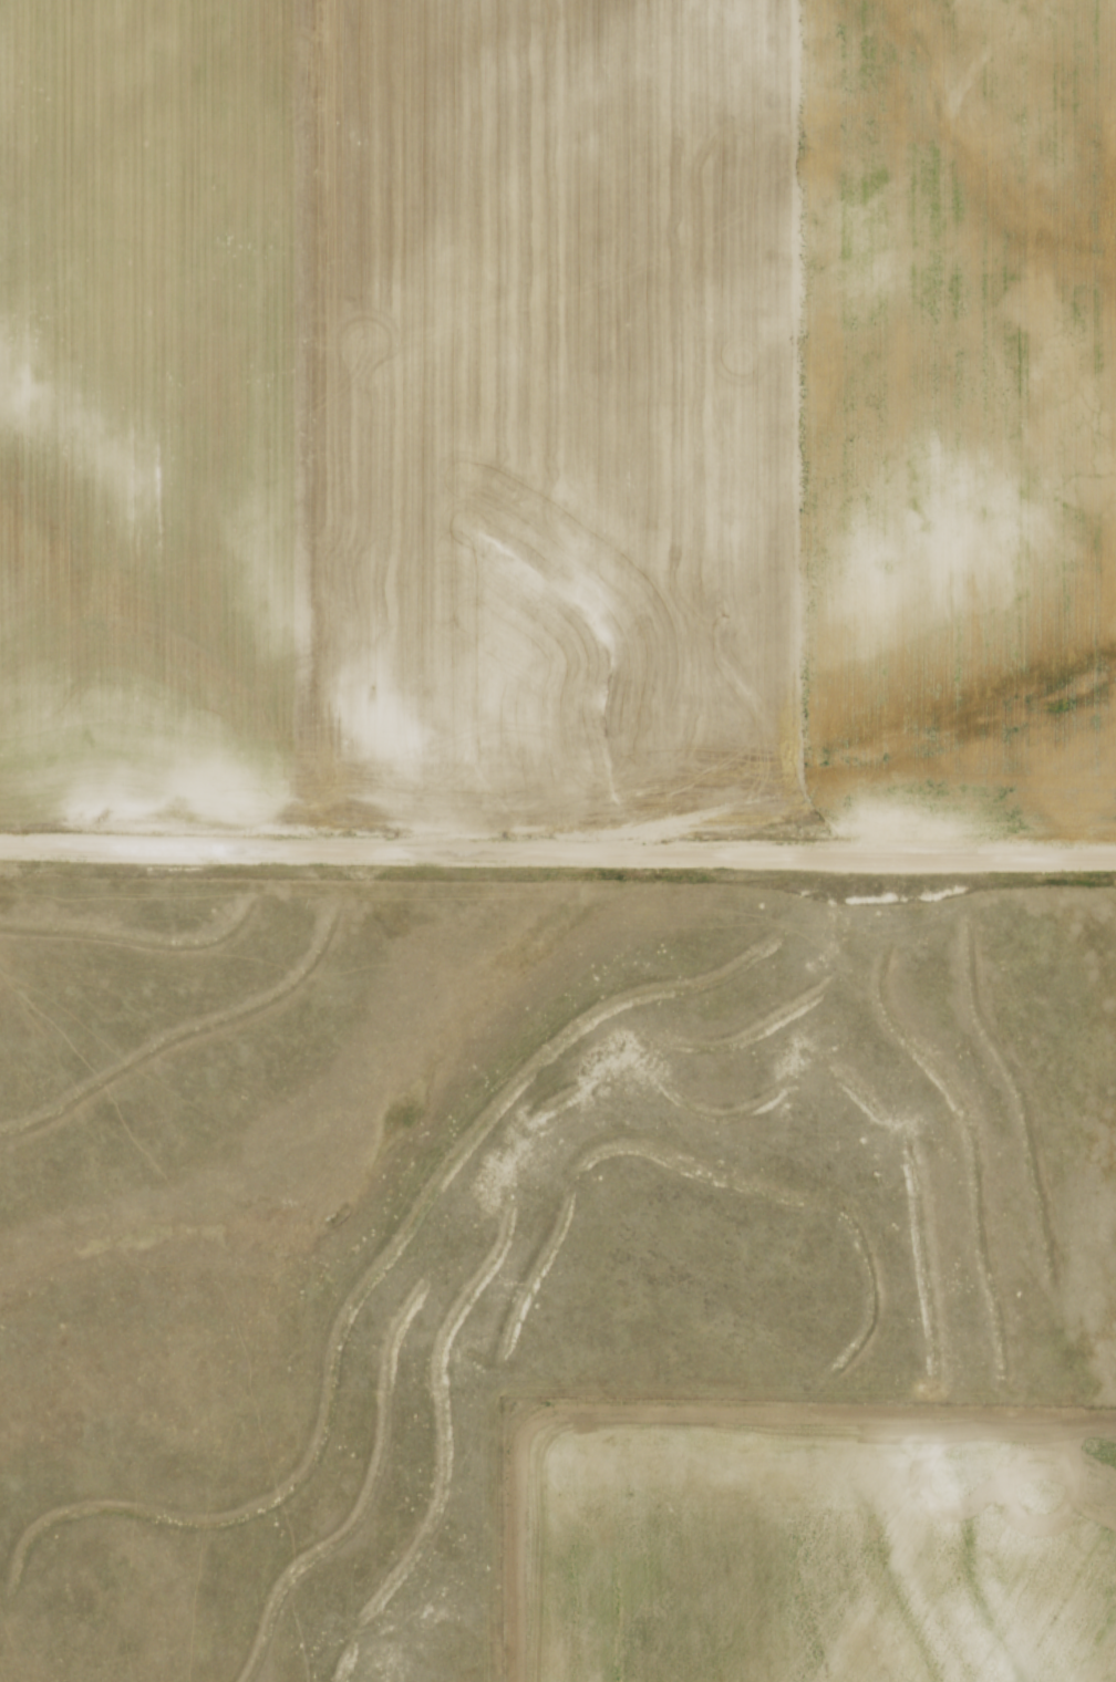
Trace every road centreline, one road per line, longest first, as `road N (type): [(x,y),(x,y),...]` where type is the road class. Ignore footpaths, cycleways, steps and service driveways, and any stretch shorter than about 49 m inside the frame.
road 1 (residential): [(1115,860),(0,839)]

